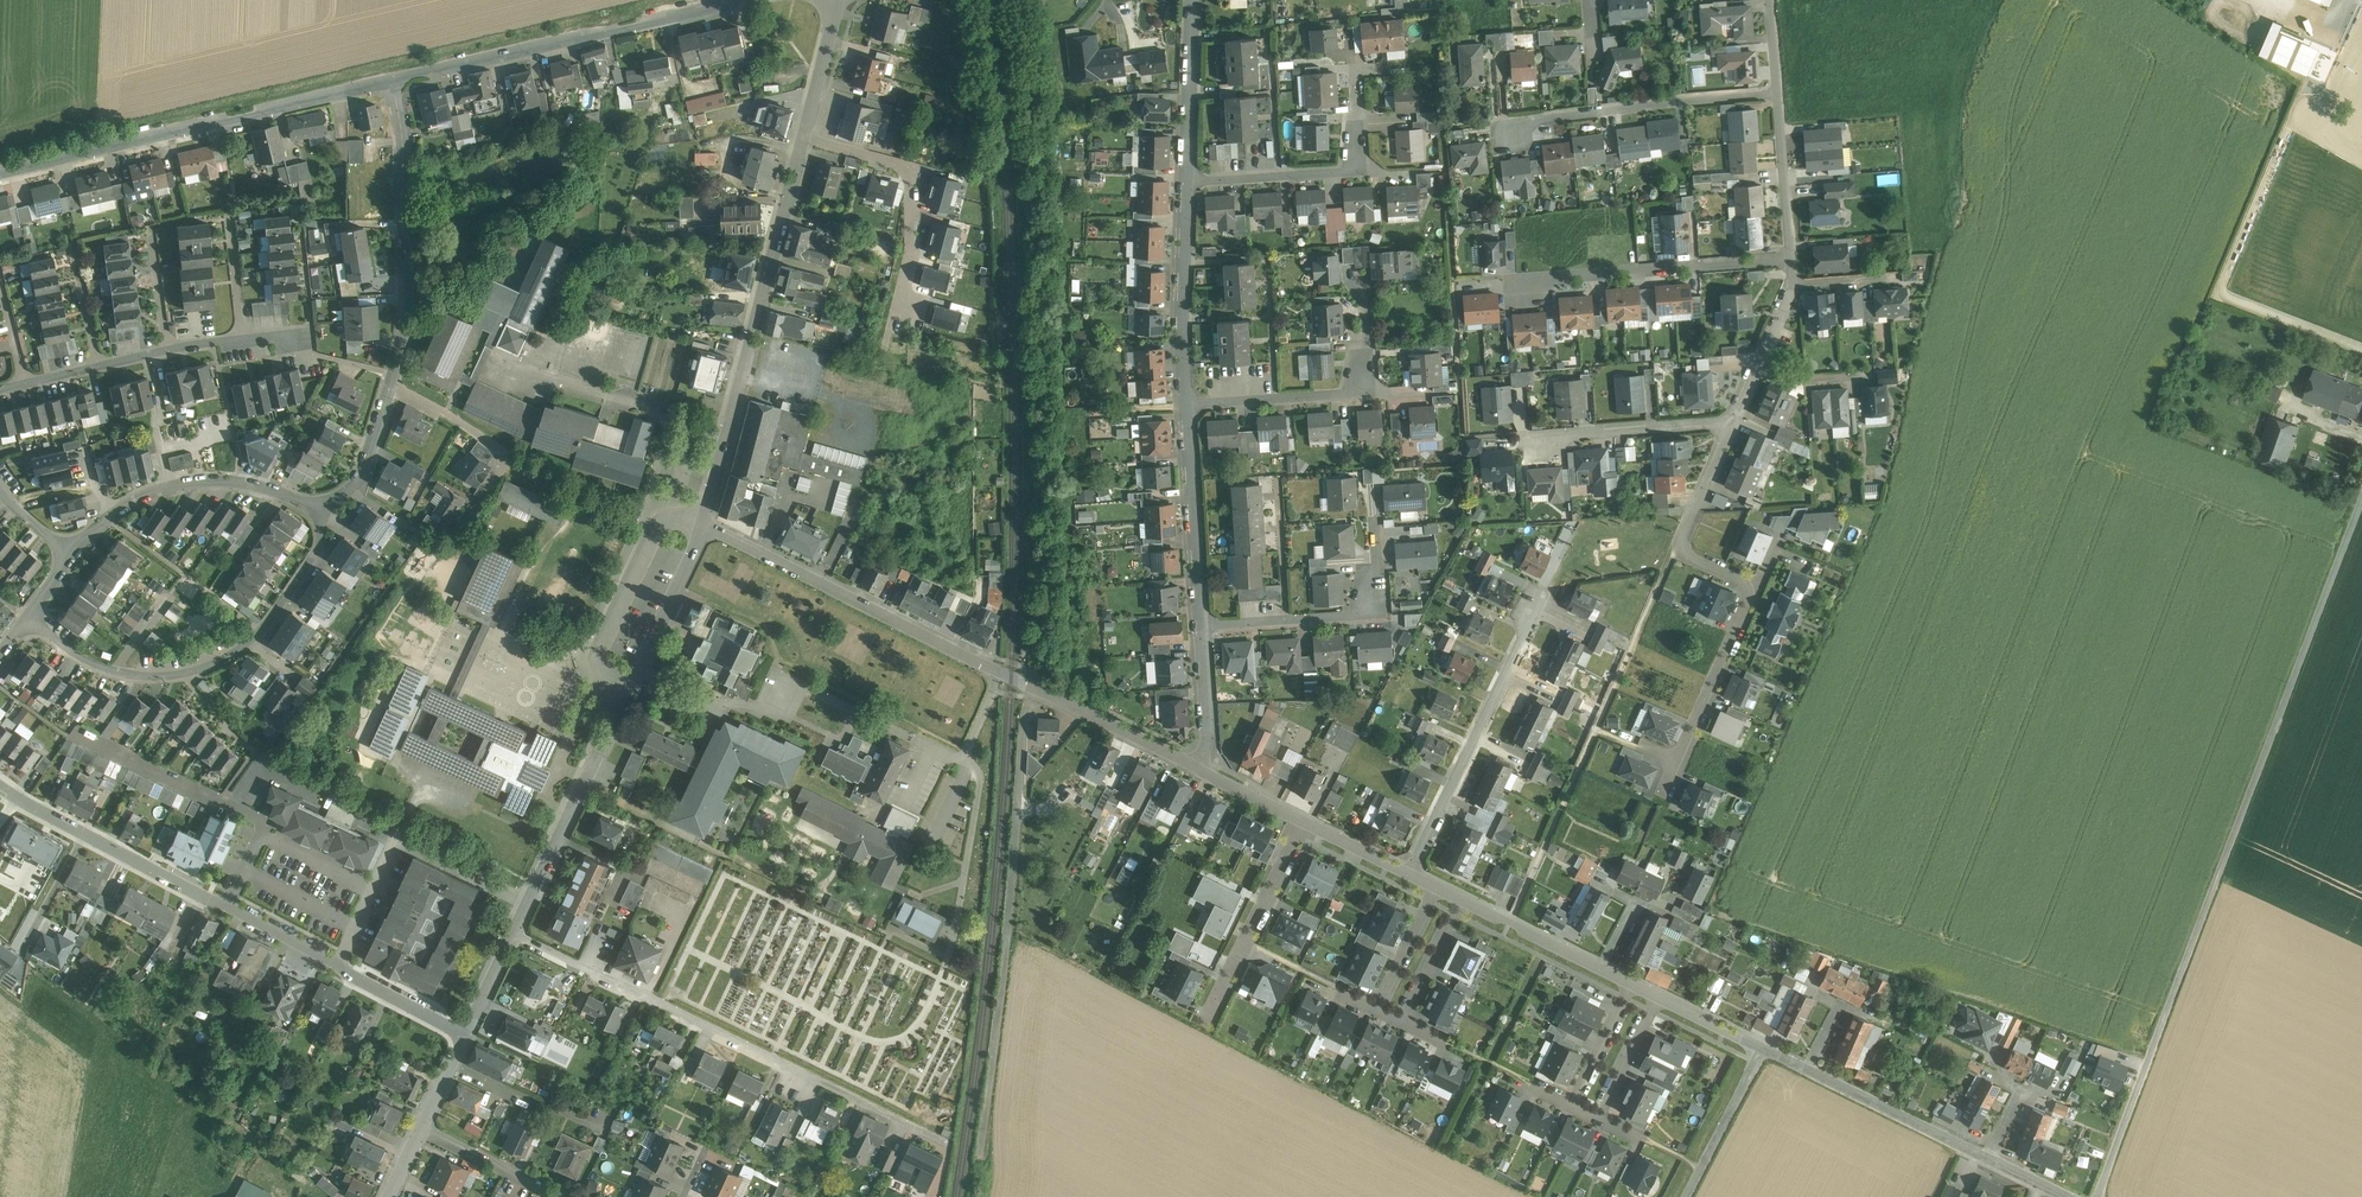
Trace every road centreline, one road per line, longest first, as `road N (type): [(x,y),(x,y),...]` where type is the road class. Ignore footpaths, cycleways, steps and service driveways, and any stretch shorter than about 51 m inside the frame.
road 1 (unclassified): [(2095,1196),(2361,491)]
road 2 (unclassified): [(702,519),(1170,752)]
road 3 (residential): [(511,934),(951,1145)]
road 4 (unclassified): [(702,519),(511,934)]
road 5 (residential): [(0,174),(402,79)]
road 6 (residential): [(337,518),(257,635),(205,664),(164,674),(117,673),(27,618)]
road 7 (unclassified): [(805,141),(702,519)]
road 8 (residential): [(402,79),(739,0)]
road 9 (residential): [(402,79),(406,317),(391,384)]
road 10 (residential): [(225,911),(265,835),(264,819),(80,731)]
road 11 (residential): [(1415,876),(1540,610)]
road 12 (residential): [(1780,94),(1535,121),(1517,135)]
road 13 (residential): [(462,1038),(225,911)]
road 14 (residential): [(1792,260),(1561,275),(1528,287)]
road 15 (residential): [(805,141),(914,174),(912,254),(900,307)]
road 16 (residential): [(391,384),(504,450),(504,469),(455,542)]
road 17 (residential): [(116,512),(172,485),(217,480),(278,492),(337,518)]
road 18 (residential): [(1759,585),(1667,792)]
road 19 (residential): [(1308,821),(1206,1022)]
road 20 (residential): [(1188,405),(1182,329),(1188,180)]
road 21 (residential): [(1200,627),(1188,405)]
road 22 (residential): [(1188,180),(1357,169),(1358,125)]
road 23 (residential): [(1188,405),(1352,395),(1372,351)]
road 24 (residential): [(1200,627),(1357,617),(1382,578)]
road 25 (residential): [(1806,1070),(1986,1158)]
road 26 (residential): [(1733,421),(1569,433),(1546,446)]
road 27 (residential): [(1188,180),(1194,0)]
road 28 (residential): [(1792,260),(1780,94)]
road 29 (residential): [(1687,1196),(1765,1050)]
road 30 (residential): [(225,911),(83,835)]
road 31 (residential): [(1462,898),(1602,970)]
road 32 (residential): [(421,1128),(562,1196)]
road 33 (unclassified): [(845,0),(805,141)]
road 34 (residential): [(391,384),(337,518)]
road 35 (residential): [(1206,767),(1200,627)]
road 36 (residential): [(1676,549),(1733,421)]
road 37 (residential): [(1402,1018),(1462,898)]
road 38 (residential): [(1436,886),(1377,1006)]
road 39 (residential): [(1629,983),(1572,1102)]
road 40 (residential): [(1603,1117),(1658,998)]
road 41 (residential): [(22,950),(83,835)]
road 42 (residential): [(100,367),(75,246)]

